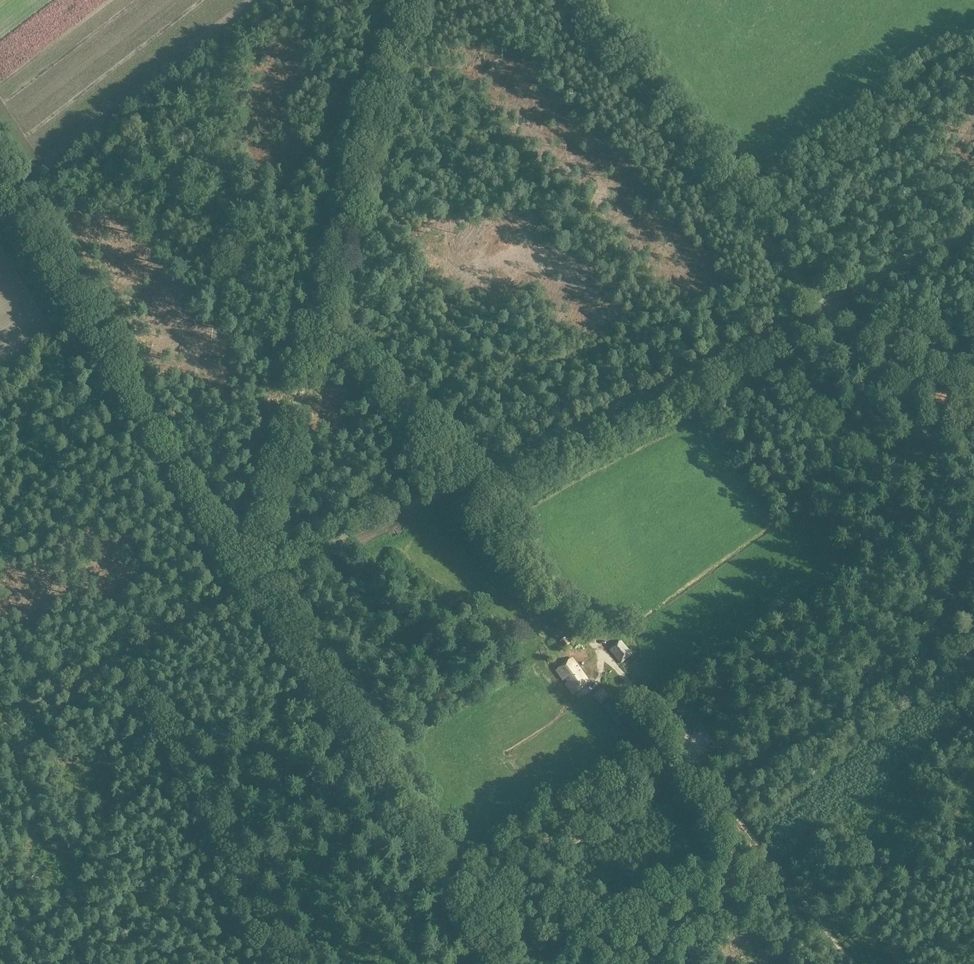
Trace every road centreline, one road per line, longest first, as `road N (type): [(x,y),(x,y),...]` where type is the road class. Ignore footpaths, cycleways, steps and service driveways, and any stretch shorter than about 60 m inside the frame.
road 1 (track): [(321,317),(576,627),(690,749),(646,796),(544,871),(507,963)]
road 2 (track): [(973,235),(257,587)]
road 3 (track): [(573,0),(973,499)]
road 4 (track): [(406,0),(250,573)]
road 5 (track): [(498,963),(257,587)]
road 6 (track): [(285,963),(119,664)]
road 7 (track): [(77,303),(254,580)]
road 8 (track): [(686,754),(853,963)]
road 9 (track): [(257,587),(119,664)]
road 10 (track): [(973,338),(911,337),(822,312)]
road 11 (track): [(0,180),(77,303)]
road 12 (track): [(119,664),(0,730)]

